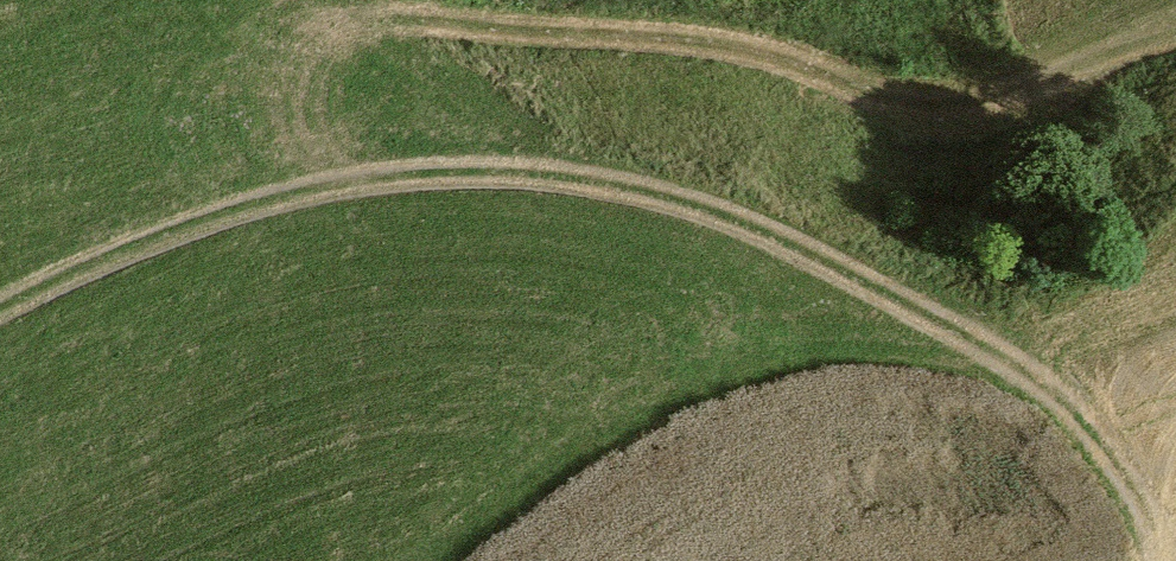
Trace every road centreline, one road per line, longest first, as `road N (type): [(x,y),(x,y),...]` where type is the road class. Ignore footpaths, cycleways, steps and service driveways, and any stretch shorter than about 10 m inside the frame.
road 1 (track): [(0,307),(188,225),(388,177),(475,170),(640,189),(733,216),(1026,370),(1119,466),(1166,560)]
road 2 (track): [(340,186),(311,139),(307,69),(333,35),(365,21),(729,45),(894,101),(966,111),(1007,104),(1175,35)]

